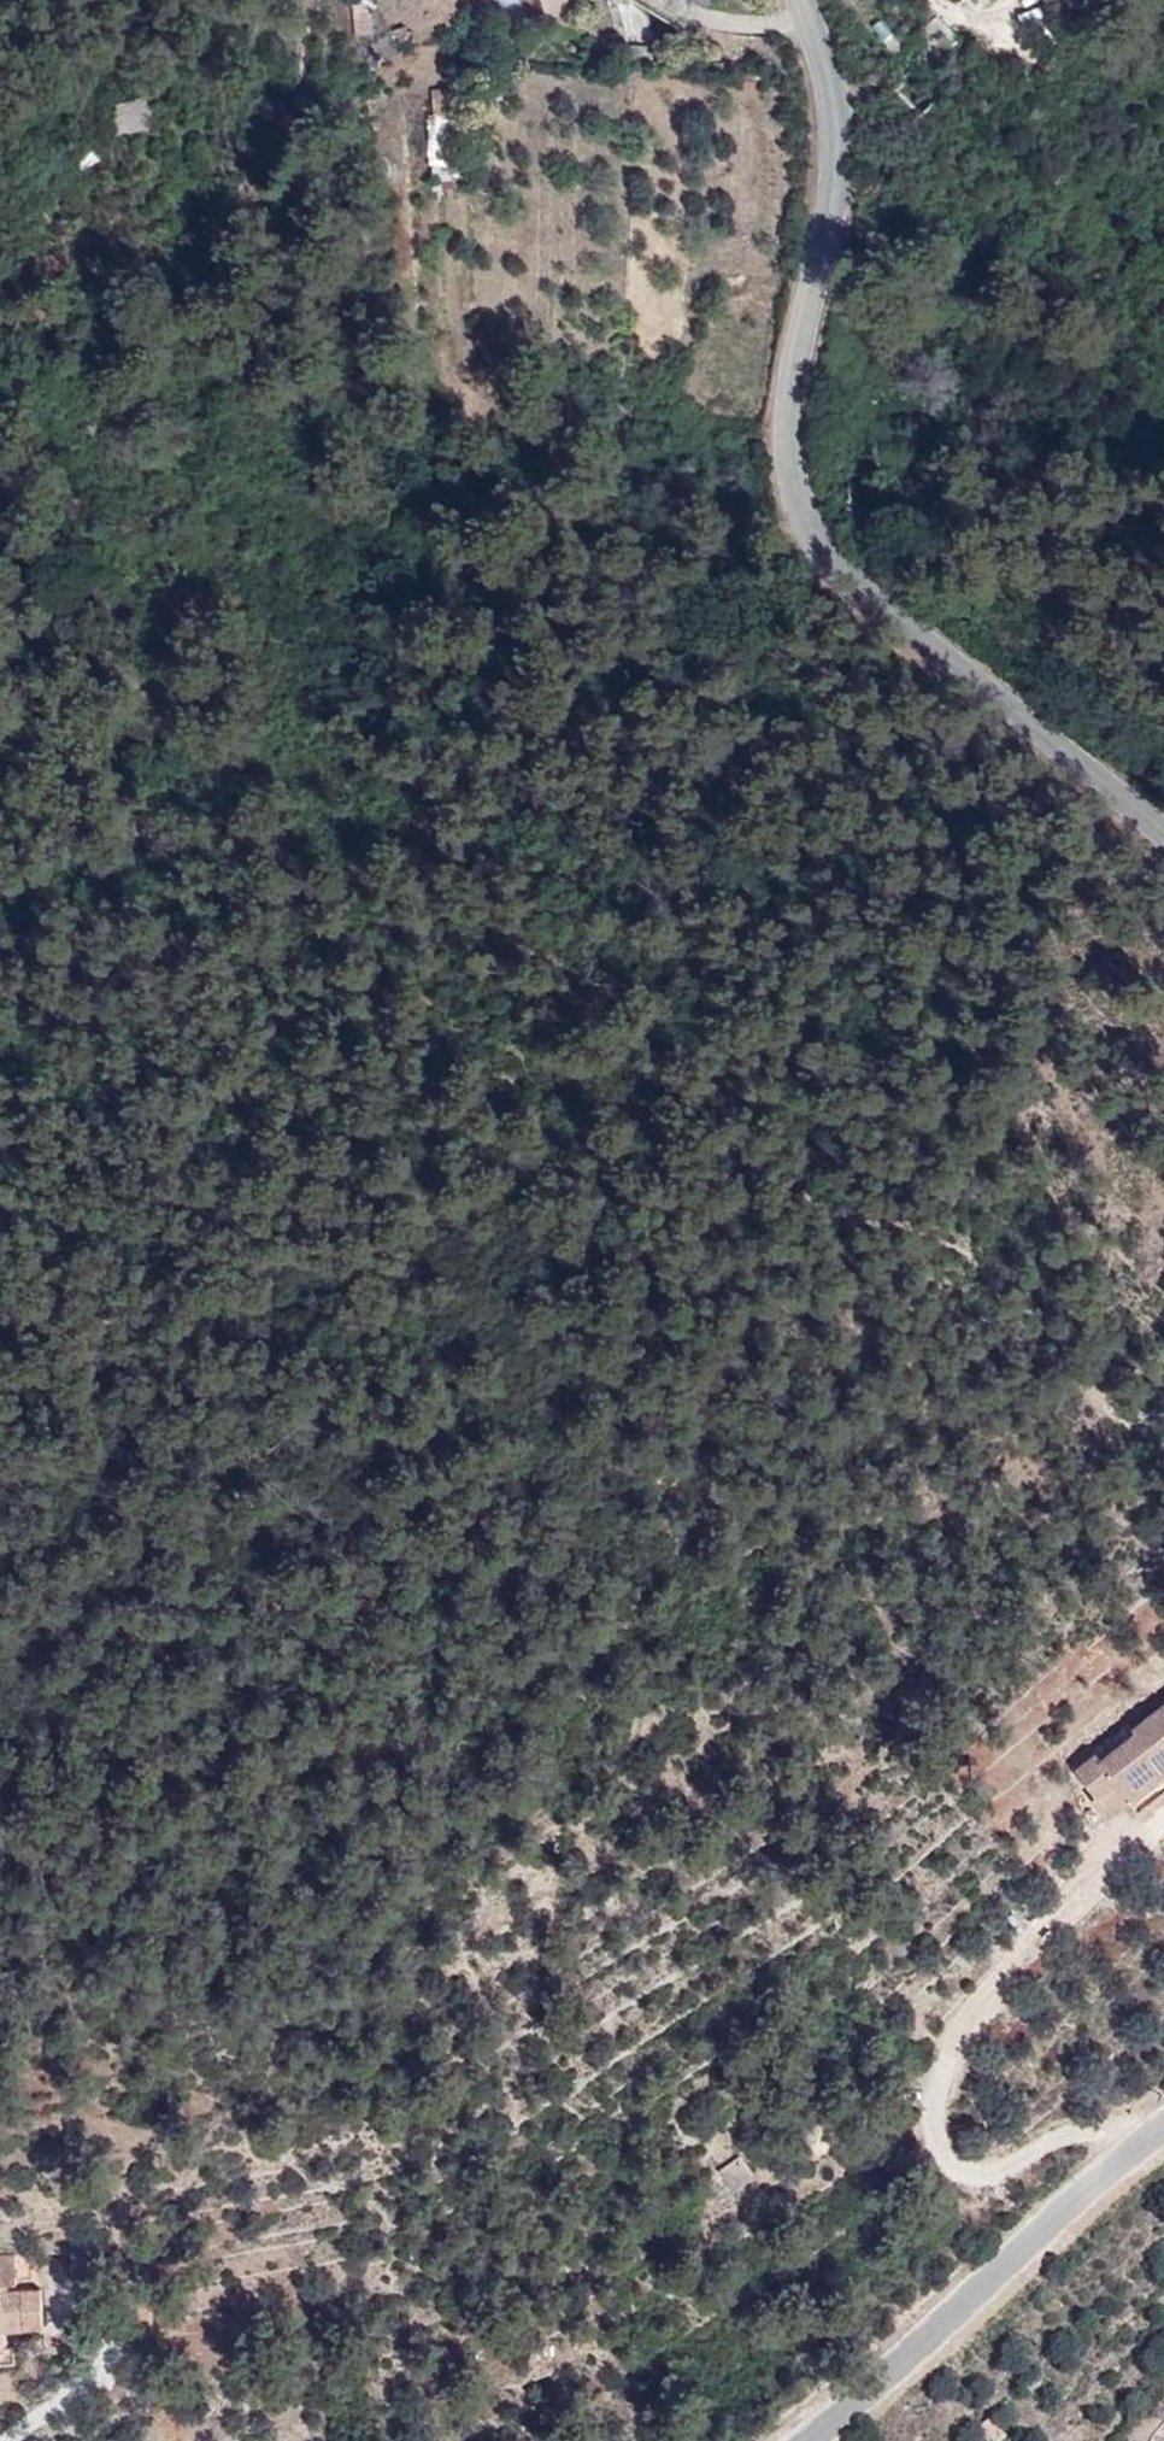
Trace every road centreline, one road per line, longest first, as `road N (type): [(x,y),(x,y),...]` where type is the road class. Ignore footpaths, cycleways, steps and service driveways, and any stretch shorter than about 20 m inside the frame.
road 1 (residential): [(798,0),(830,108),(788,395),(802,516),(1163,821)]
road 2 (residential): [(1163,2146),(808,2440)]

